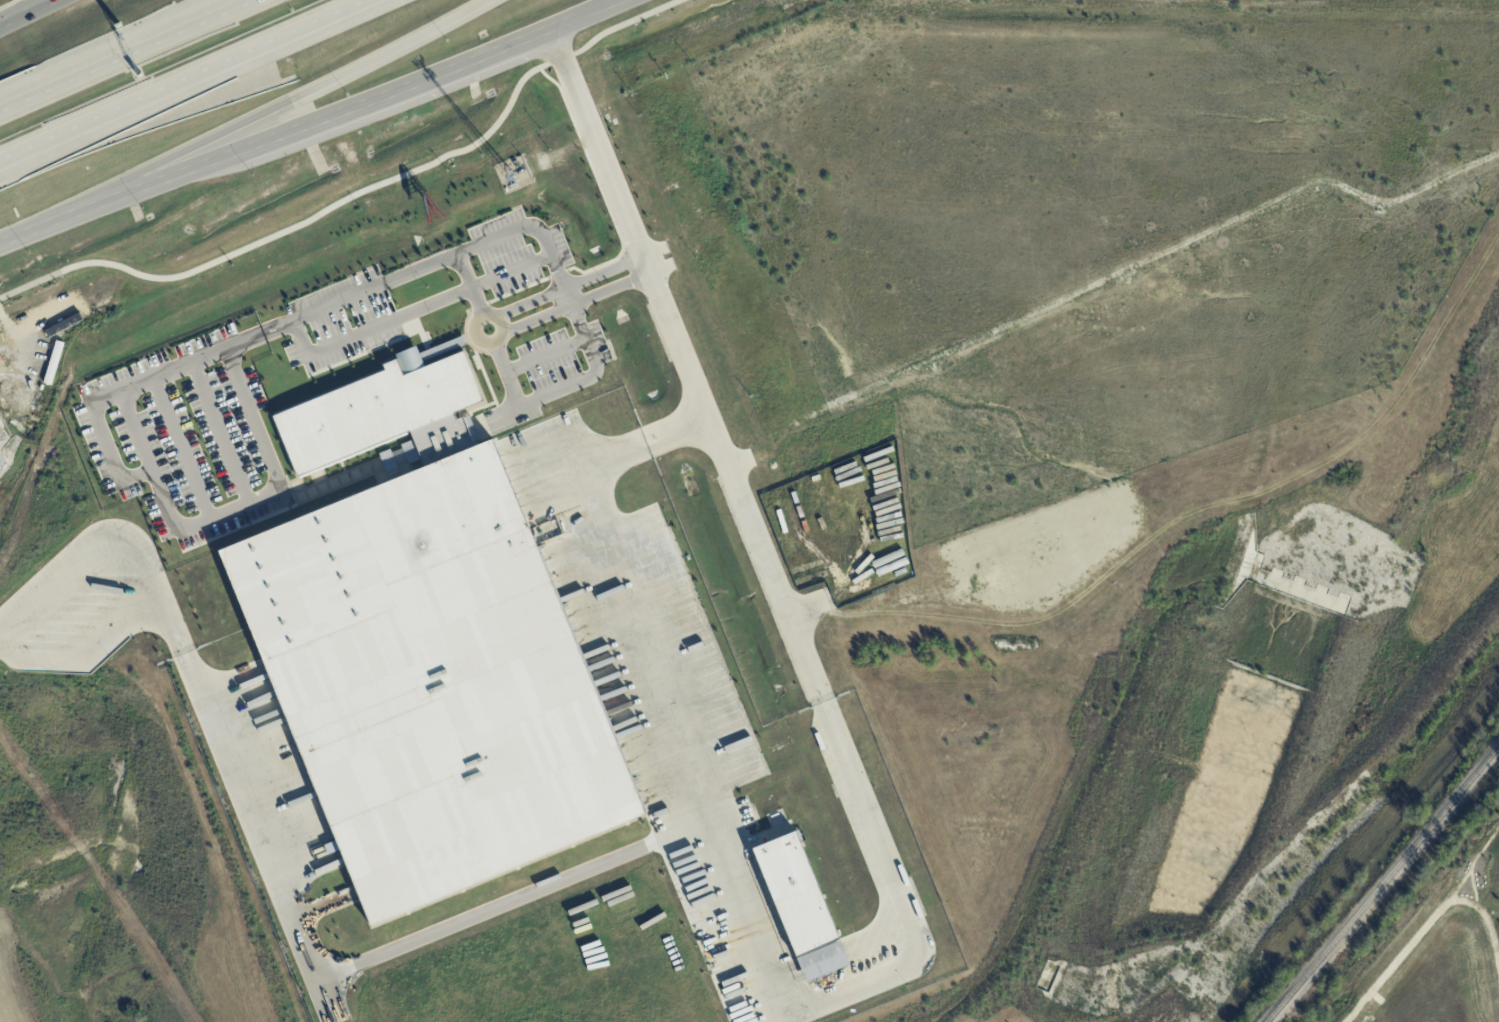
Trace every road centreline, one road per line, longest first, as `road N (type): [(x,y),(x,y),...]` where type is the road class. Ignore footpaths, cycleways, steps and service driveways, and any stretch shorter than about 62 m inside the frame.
road 1 (residential): [(548,27),(822,702)]
road 2 (motorway): [(44,222),(492,0)]
road 3 (motorway): [(0,164),(371,0)]
road 4 (secondary): [(237,149),(548,27)]
road 5 (motorway): [(244,0),(8,102)]
road 6 (secondary): [(44,222),(237,149)]

